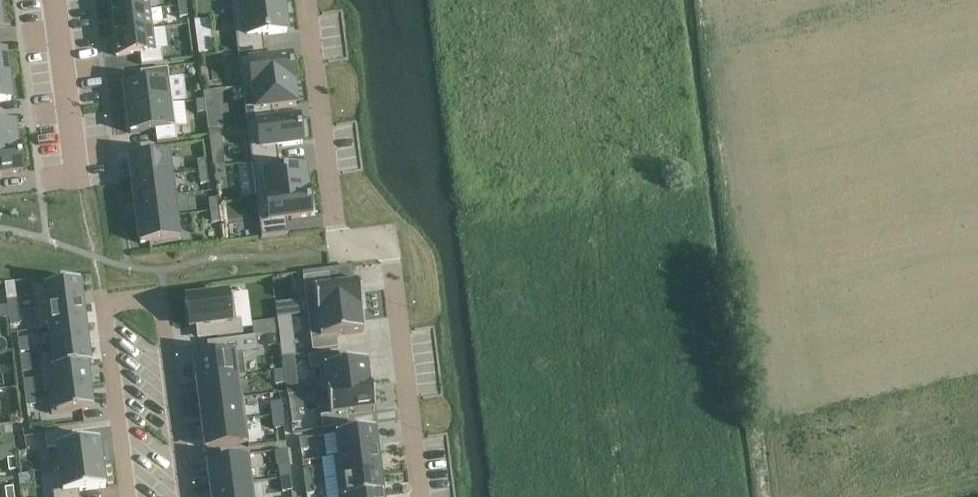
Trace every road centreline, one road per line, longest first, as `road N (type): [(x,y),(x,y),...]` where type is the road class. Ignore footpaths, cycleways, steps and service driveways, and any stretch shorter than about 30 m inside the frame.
road 1 (residential): [(420,496),(385,272),(339,220),(312,0)]
road 2 (residential): [(188,496),(159,291),(104,297),(129,496)]
road 3 (residential): [(66,0),(82,174)]

